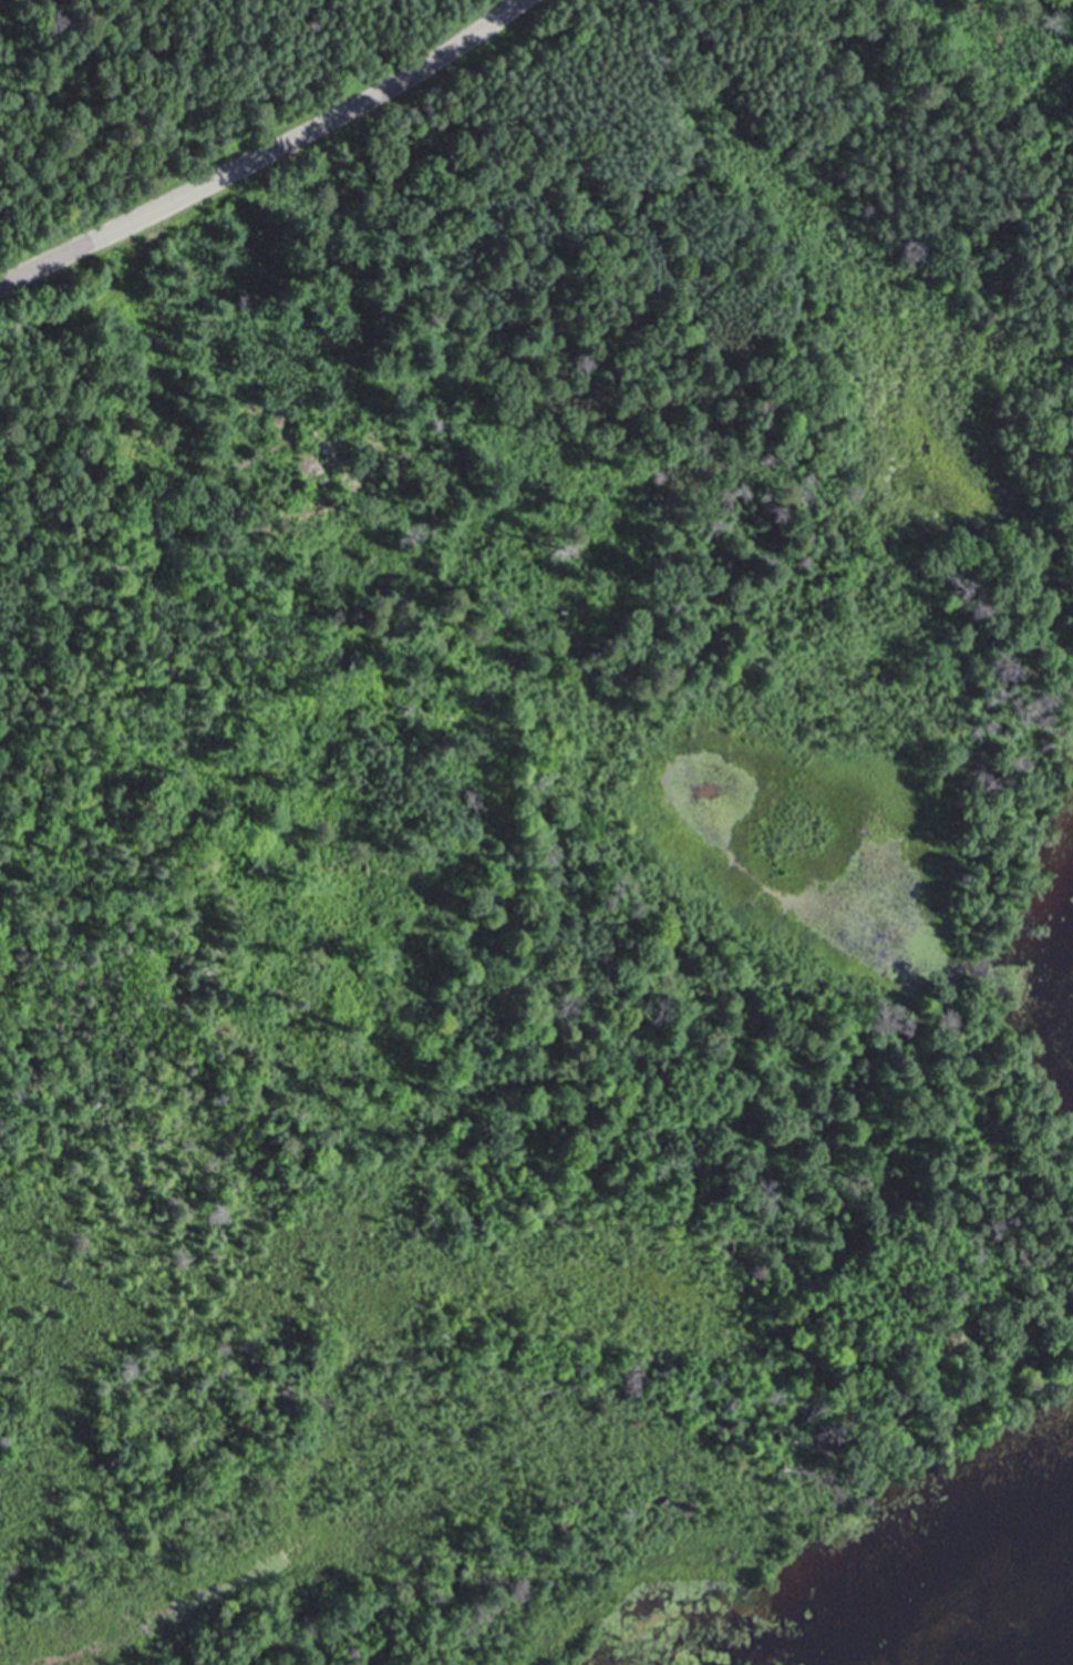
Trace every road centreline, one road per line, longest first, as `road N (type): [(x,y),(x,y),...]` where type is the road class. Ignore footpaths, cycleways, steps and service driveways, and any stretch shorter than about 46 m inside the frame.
road 1 (tertiary): [(0,284),(364,97),(522,0)]

